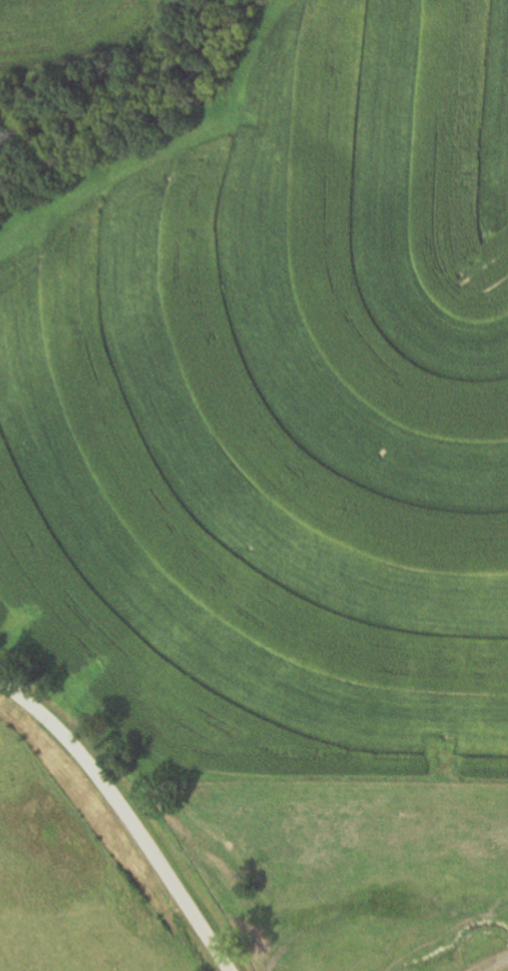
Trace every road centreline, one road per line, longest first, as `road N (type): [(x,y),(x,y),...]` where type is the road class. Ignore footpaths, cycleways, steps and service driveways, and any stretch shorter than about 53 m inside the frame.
road 1 (residential): [(227,970),(104,786),(63,738),(0,693)]

